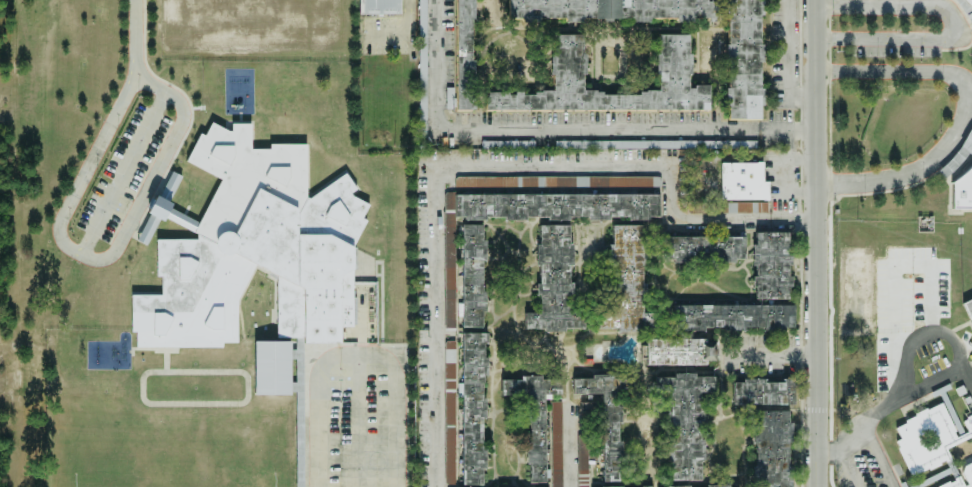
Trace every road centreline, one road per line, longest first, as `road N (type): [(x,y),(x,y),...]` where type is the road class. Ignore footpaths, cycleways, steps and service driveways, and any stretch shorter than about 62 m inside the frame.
road 1 (tertiary): [(817,486),(817,0)]

